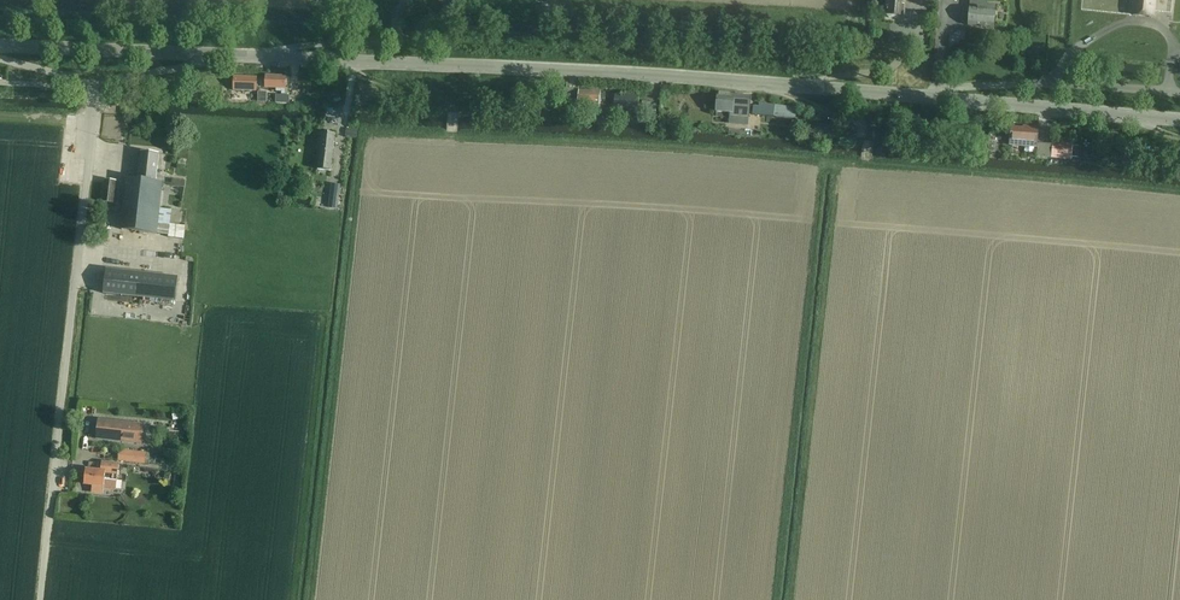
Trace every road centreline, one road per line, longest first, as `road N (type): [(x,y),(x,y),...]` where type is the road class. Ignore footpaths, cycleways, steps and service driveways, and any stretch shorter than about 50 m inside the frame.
road 1 (track): [(312,599),(366,133),(681,151),(1179,195)]
road 2 (tertiary): [(1179,121),(632,74),(230,56)]
road 3 (track): [(395,37),(855,60)]
road 4 (residential): [(52,494),(95,87)]
road 5 (tertiary): [(230,56),(0,45)]
road 6 (track): [(0,19),(177,27),(191,0)]
road 7 (track): [(353,72),(440,99),(535,106)]
road 8 (residential): [(95,87),(230,56)]

